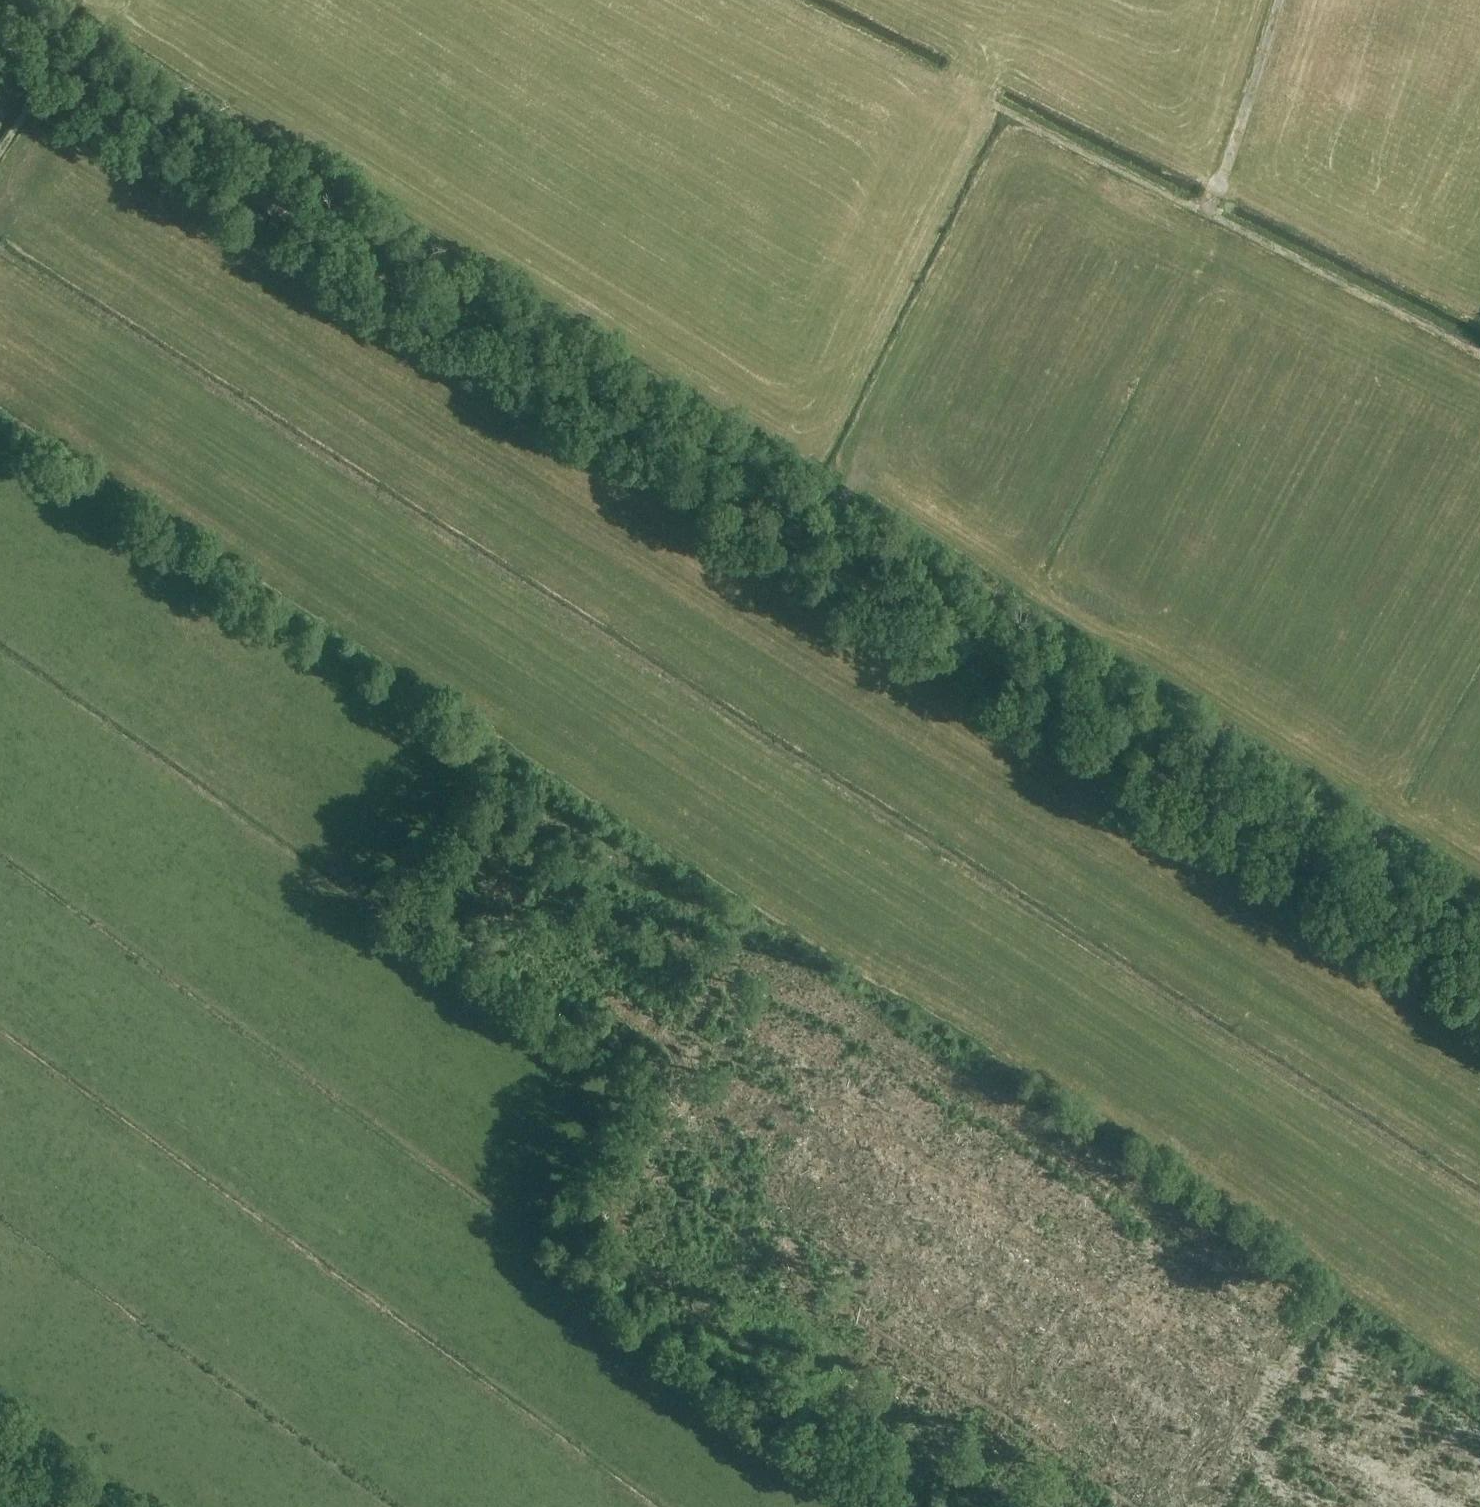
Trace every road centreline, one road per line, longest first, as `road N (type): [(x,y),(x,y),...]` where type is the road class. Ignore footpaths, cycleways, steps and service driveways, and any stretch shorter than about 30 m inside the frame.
road 1 (track): [(1479,952),(0,31)]
road 2 (track): [(1273,0),(1208,214)]

